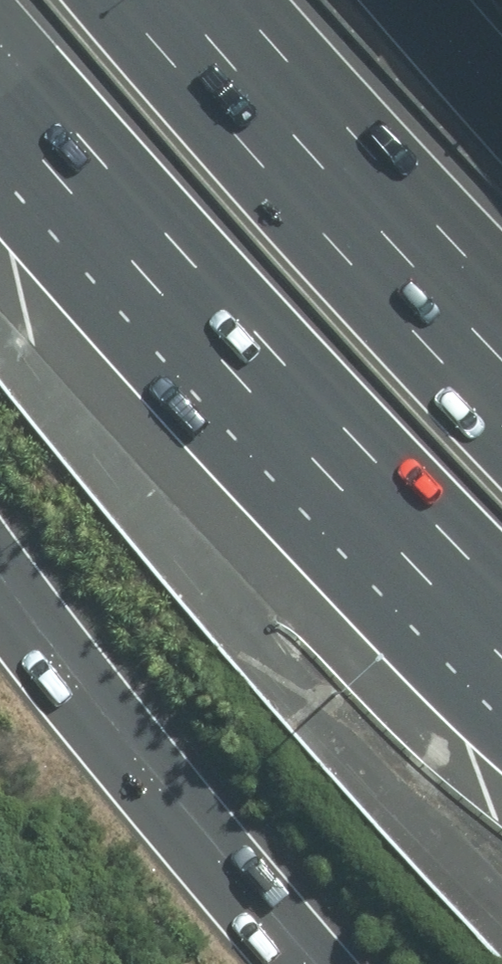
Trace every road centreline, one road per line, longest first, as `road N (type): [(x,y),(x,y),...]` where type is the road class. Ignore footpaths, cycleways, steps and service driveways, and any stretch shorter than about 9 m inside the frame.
road 1 (motorway): [(501,580),(0,52)]
road 2 (motorway): [(122,0),(501,420)]
road 3 (motorway): [(303,963),(0,575)]
road 4 (motorway): [(409,0),(501,104)]

